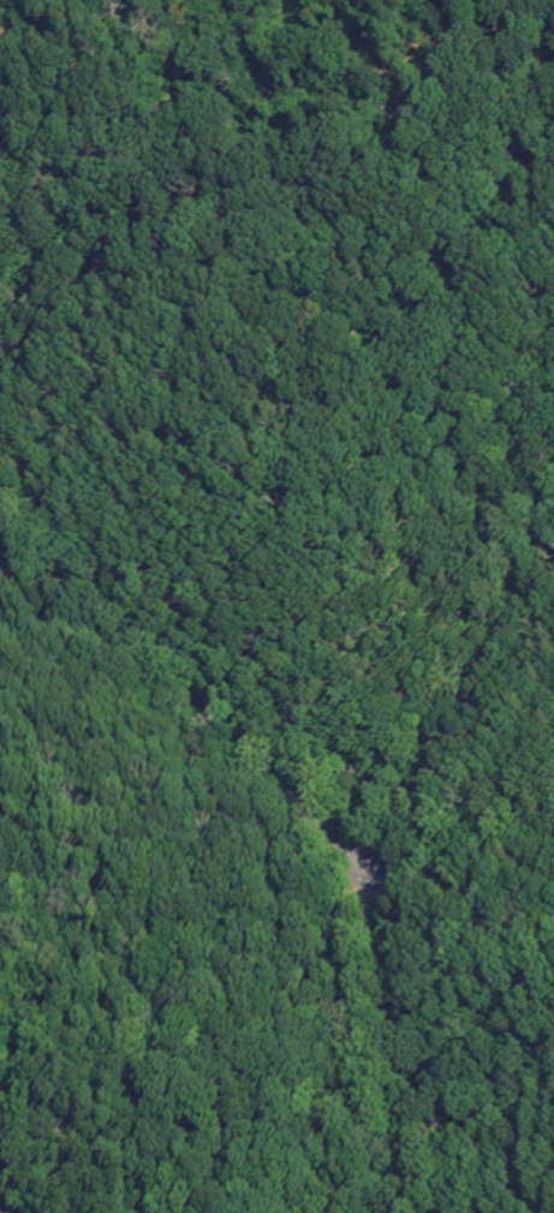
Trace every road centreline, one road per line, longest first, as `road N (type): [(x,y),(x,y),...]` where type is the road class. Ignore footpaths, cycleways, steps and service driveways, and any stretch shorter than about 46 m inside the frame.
road 1 (residential): [(0,493),(96,610),(312,815),(375,887)]
road 2 (secondary): [(375,887),(465,700),(537,515),(553,494)]
road 3 (secondary): [(406,1212),(375,887)]

